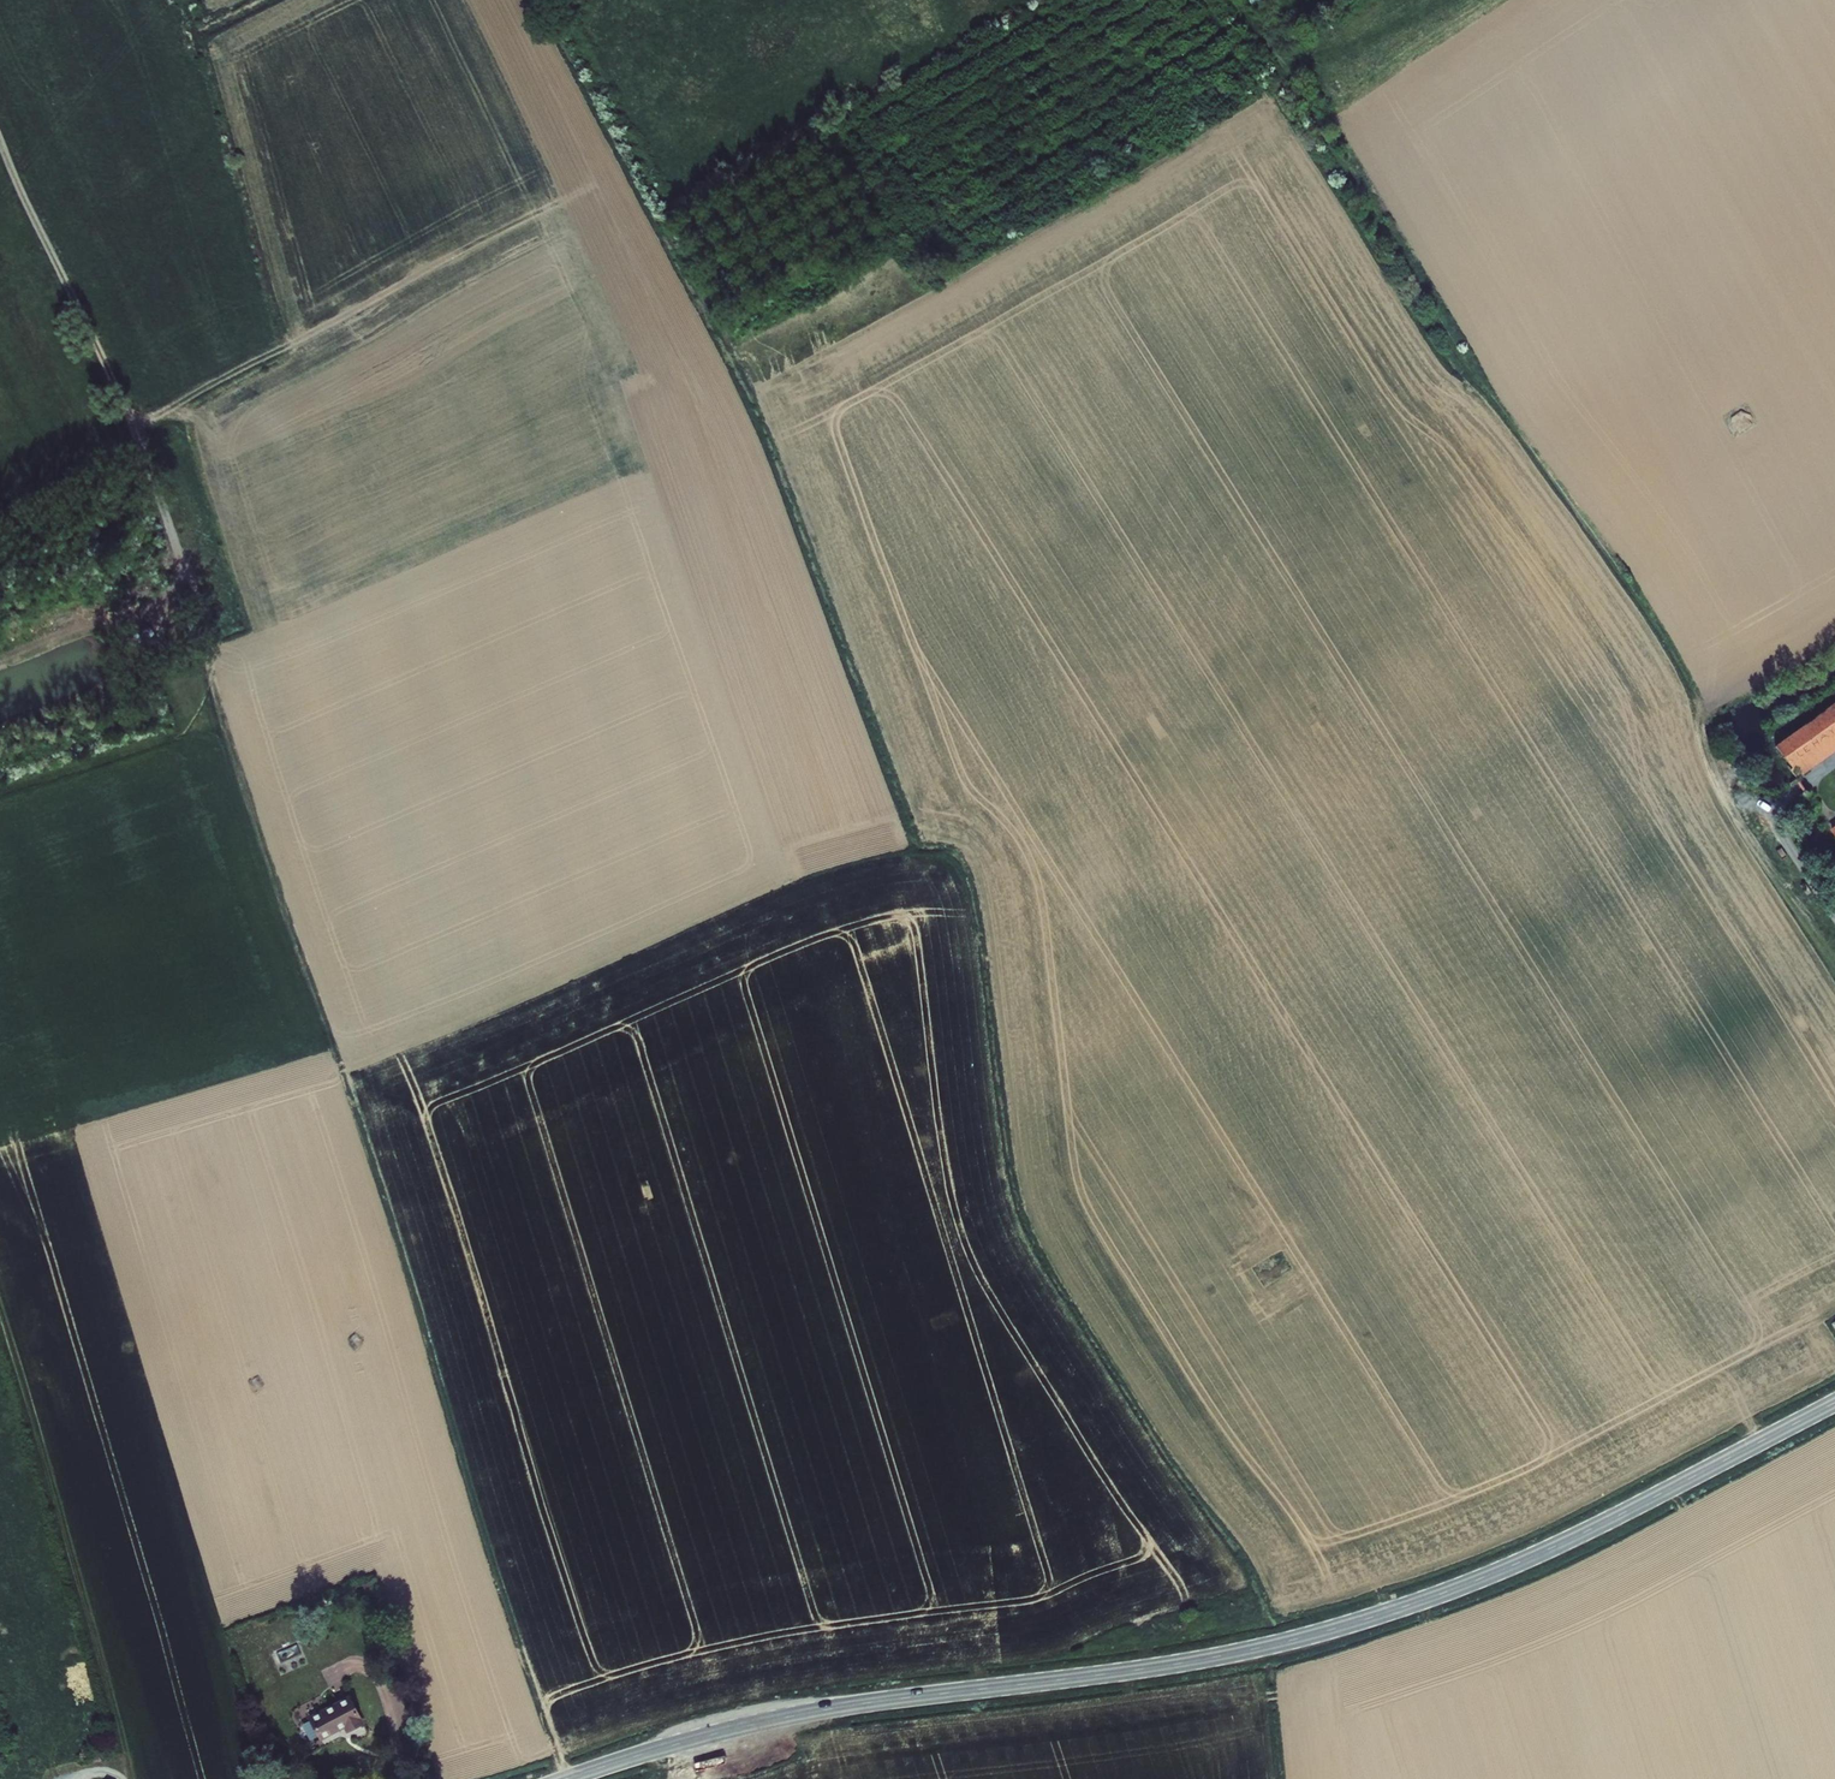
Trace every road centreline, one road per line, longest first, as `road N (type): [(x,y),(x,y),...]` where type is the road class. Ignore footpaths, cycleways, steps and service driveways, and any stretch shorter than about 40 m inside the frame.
road 1 (tertiary): [(1834,1403),(1564,1543),(1331,1630),(1184,1663),(813,1711),(567,1778)]
road 2 (track): [(1834,956),(1761,833),(1675,663),(1425,301),(1237,0)]
road 3 (track): [(243,820),(200,642),(132,425),(0,143)]

